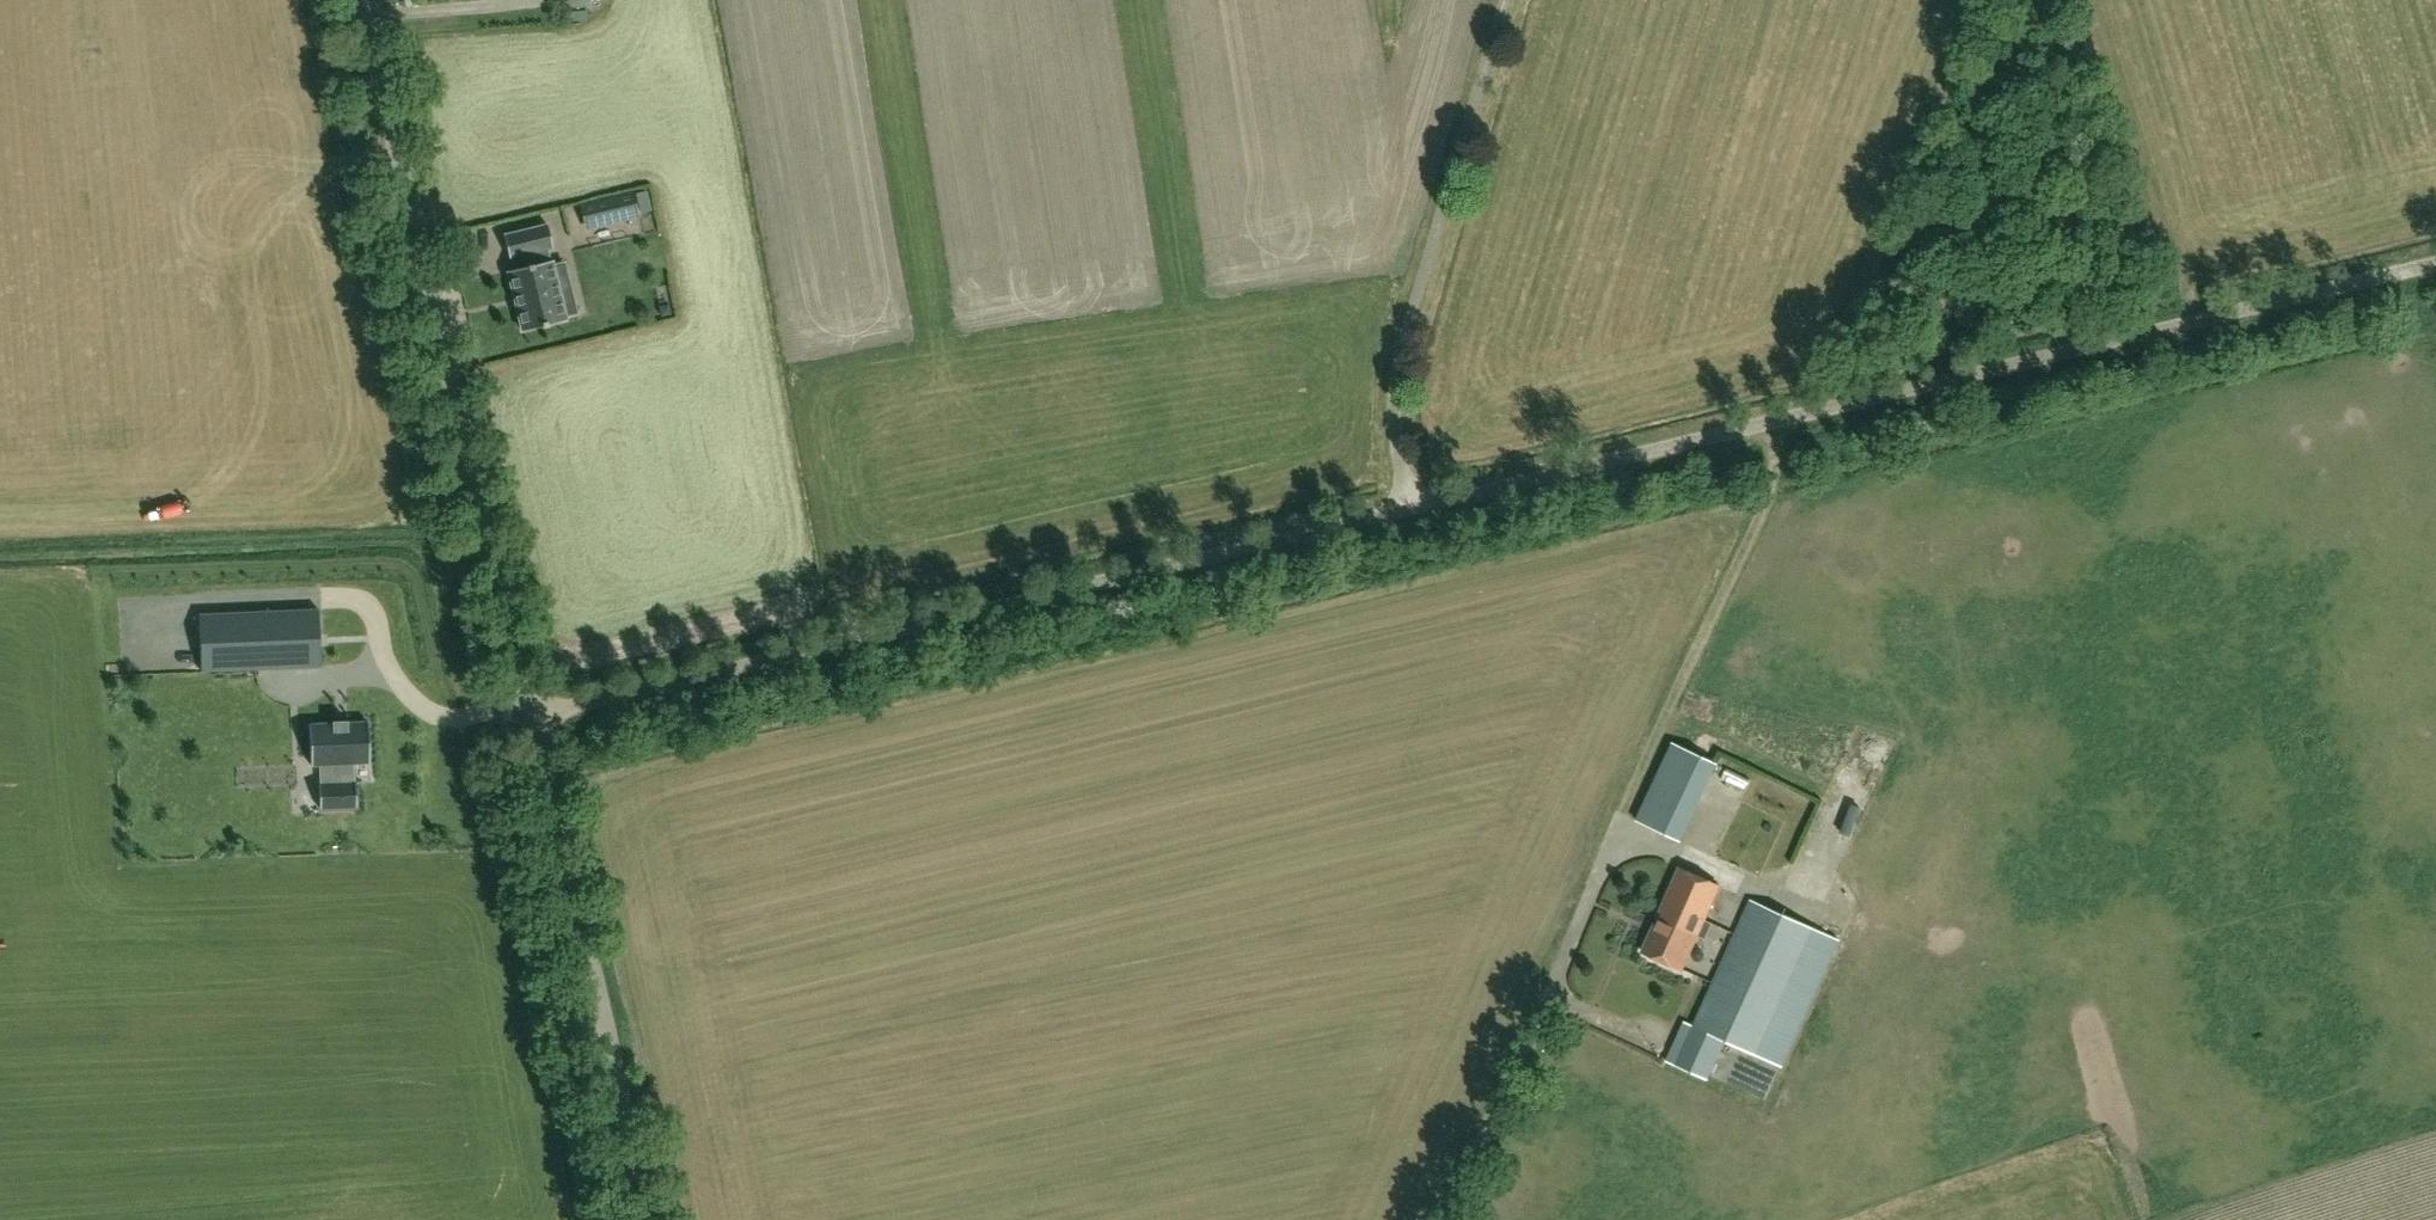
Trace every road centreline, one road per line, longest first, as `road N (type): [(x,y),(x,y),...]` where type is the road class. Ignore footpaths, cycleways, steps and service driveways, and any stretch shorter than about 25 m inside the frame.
road 1 (unclassified): [(543,708),(1413,511),(2435,263)]
road 2 (unclassified): [(543,708),(367,0)]
road 3 (unclassified): [(650,1219),(543,708)]
road 4 (track): [(1625,813),(1770,494),(1770,424)]

